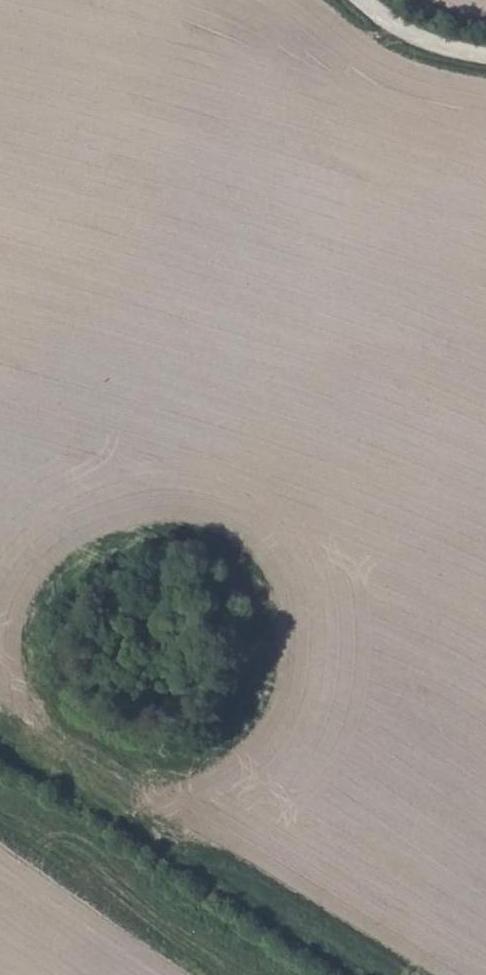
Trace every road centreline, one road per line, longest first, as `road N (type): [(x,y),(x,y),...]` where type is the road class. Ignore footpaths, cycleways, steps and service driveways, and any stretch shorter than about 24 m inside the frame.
road 1 (track): [(366,0),(435,46),(485,54)]

